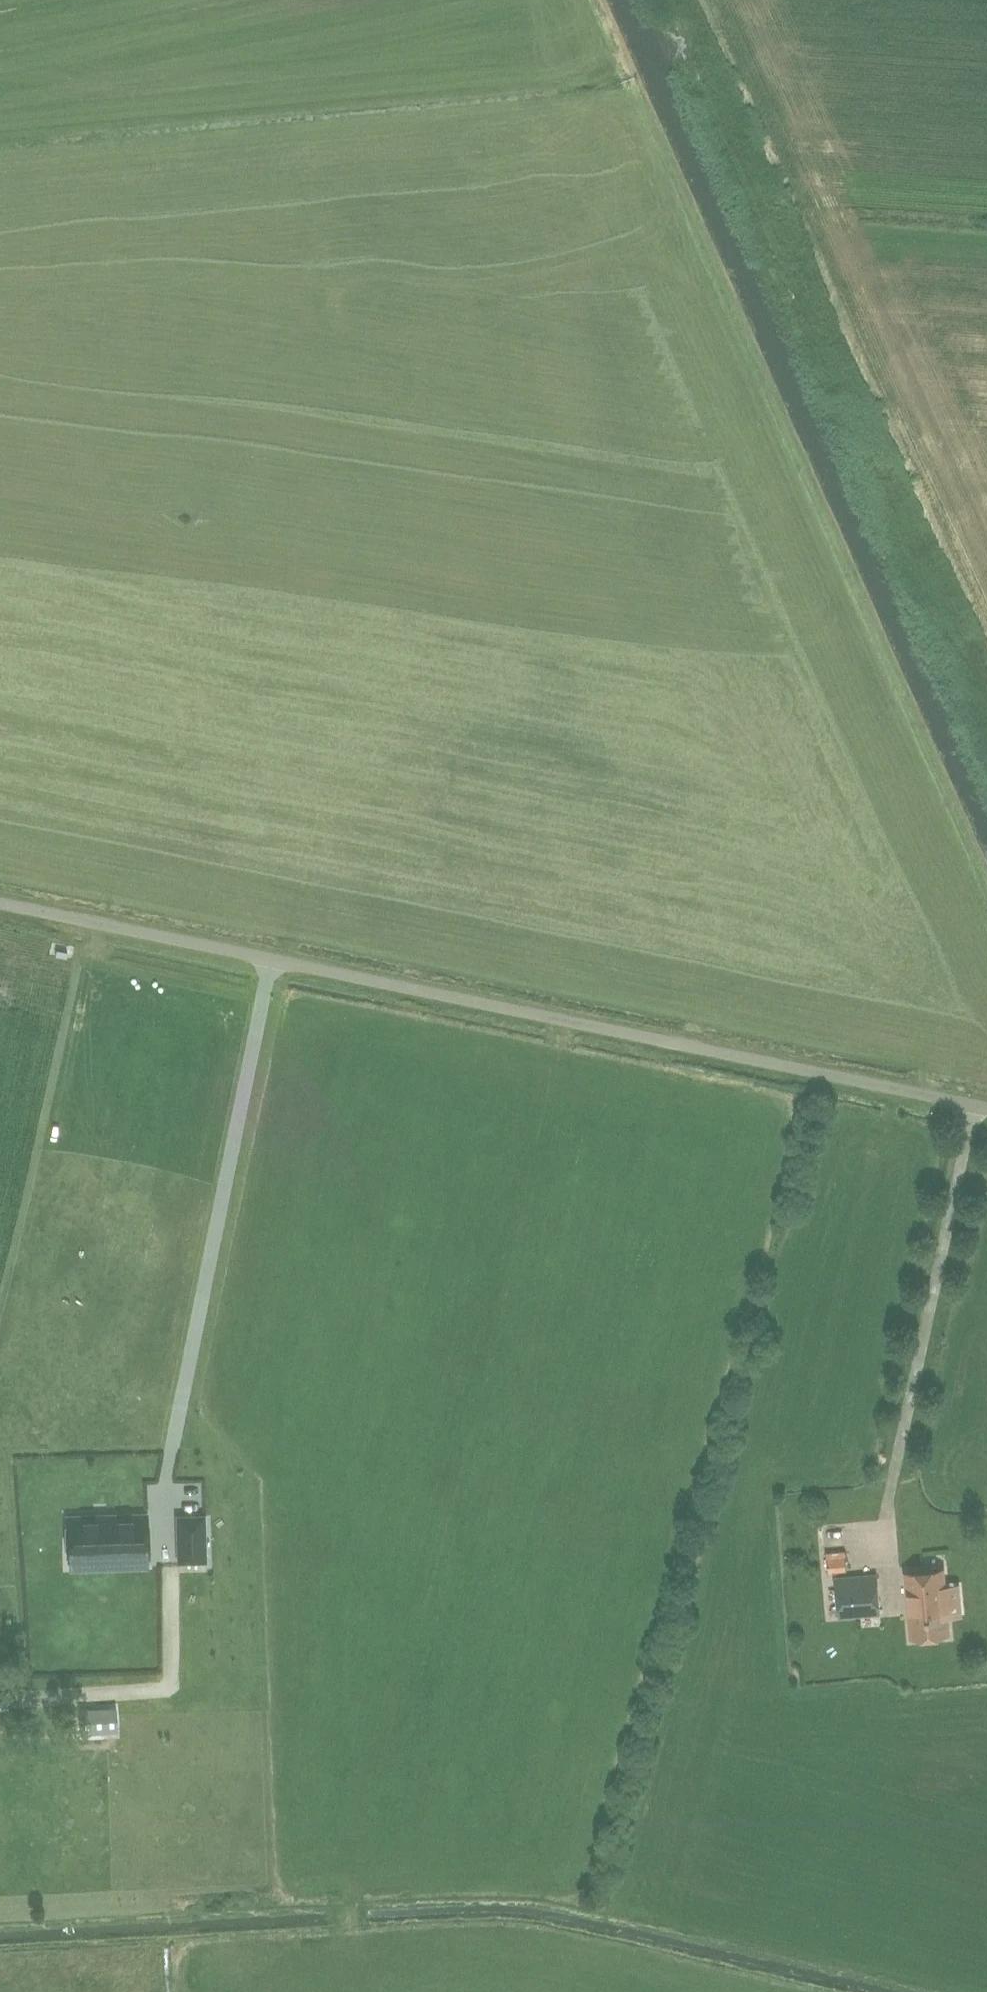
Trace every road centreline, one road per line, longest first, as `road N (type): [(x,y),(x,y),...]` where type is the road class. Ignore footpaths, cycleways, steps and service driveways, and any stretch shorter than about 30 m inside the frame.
road 1 (unclassified): [(986,1111),(0,902)]

